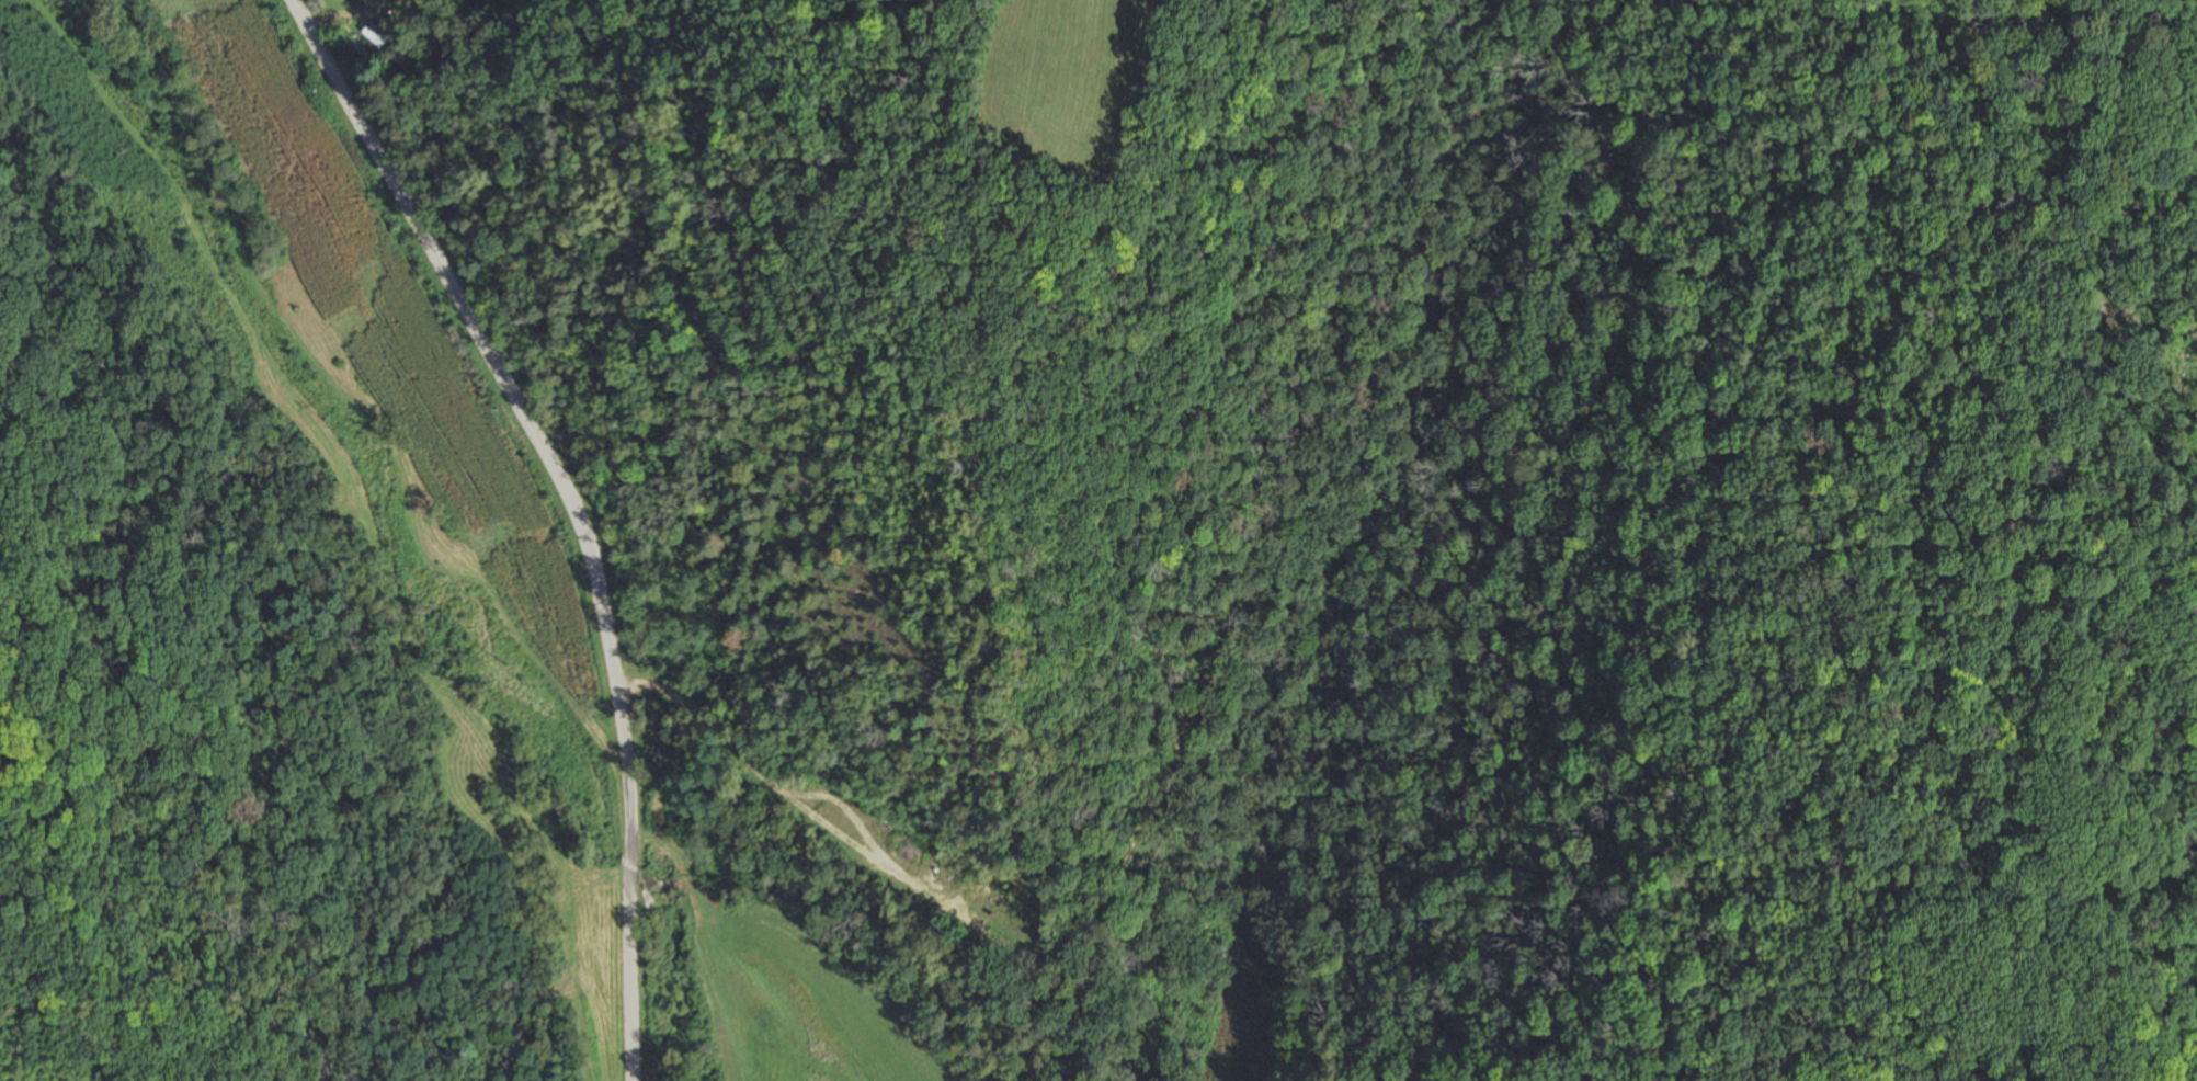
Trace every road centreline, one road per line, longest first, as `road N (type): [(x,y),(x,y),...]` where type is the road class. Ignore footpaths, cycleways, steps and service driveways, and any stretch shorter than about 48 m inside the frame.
road 1 (residential): [(630,839),(624,696),(597,557),(572,492),(296,0)]
road 2 (residential): [(636,1080),(630,839)]

